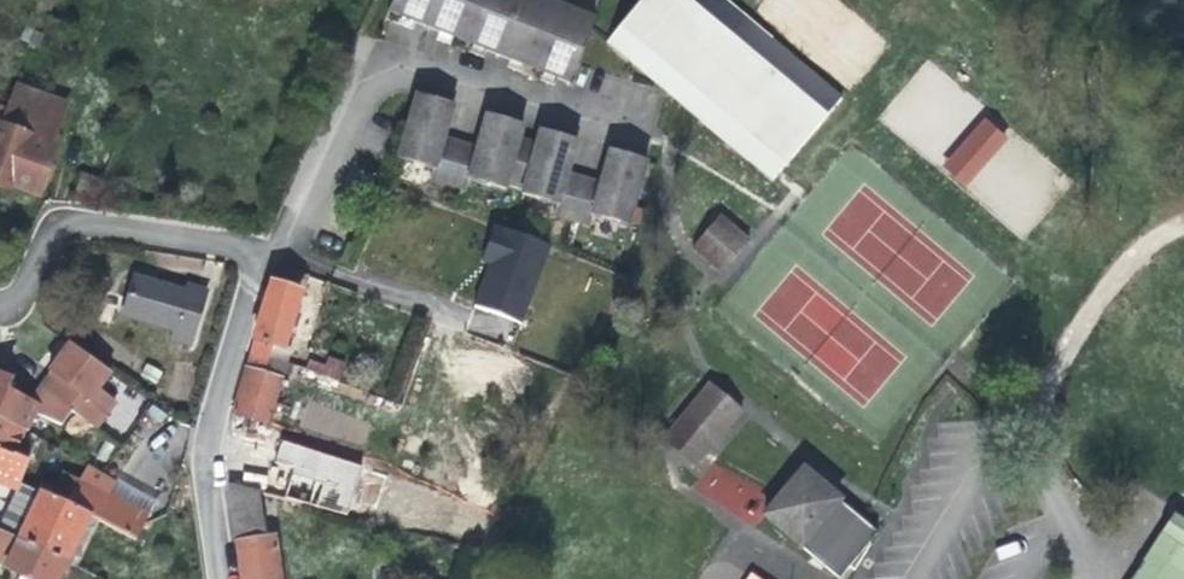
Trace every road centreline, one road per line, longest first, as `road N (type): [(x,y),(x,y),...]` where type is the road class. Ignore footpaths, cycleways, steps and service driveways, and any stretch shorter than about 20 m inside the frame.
road 1 (residential): [(252,259),(297,218),(375,82),(421,77),(614,124)]
road 2 (residential): [(221,578),(205,448),(252,259)]
road 3 (residential): [(252,259),(201,240),(68,226),(49,235),(20,292),(0,304)]

